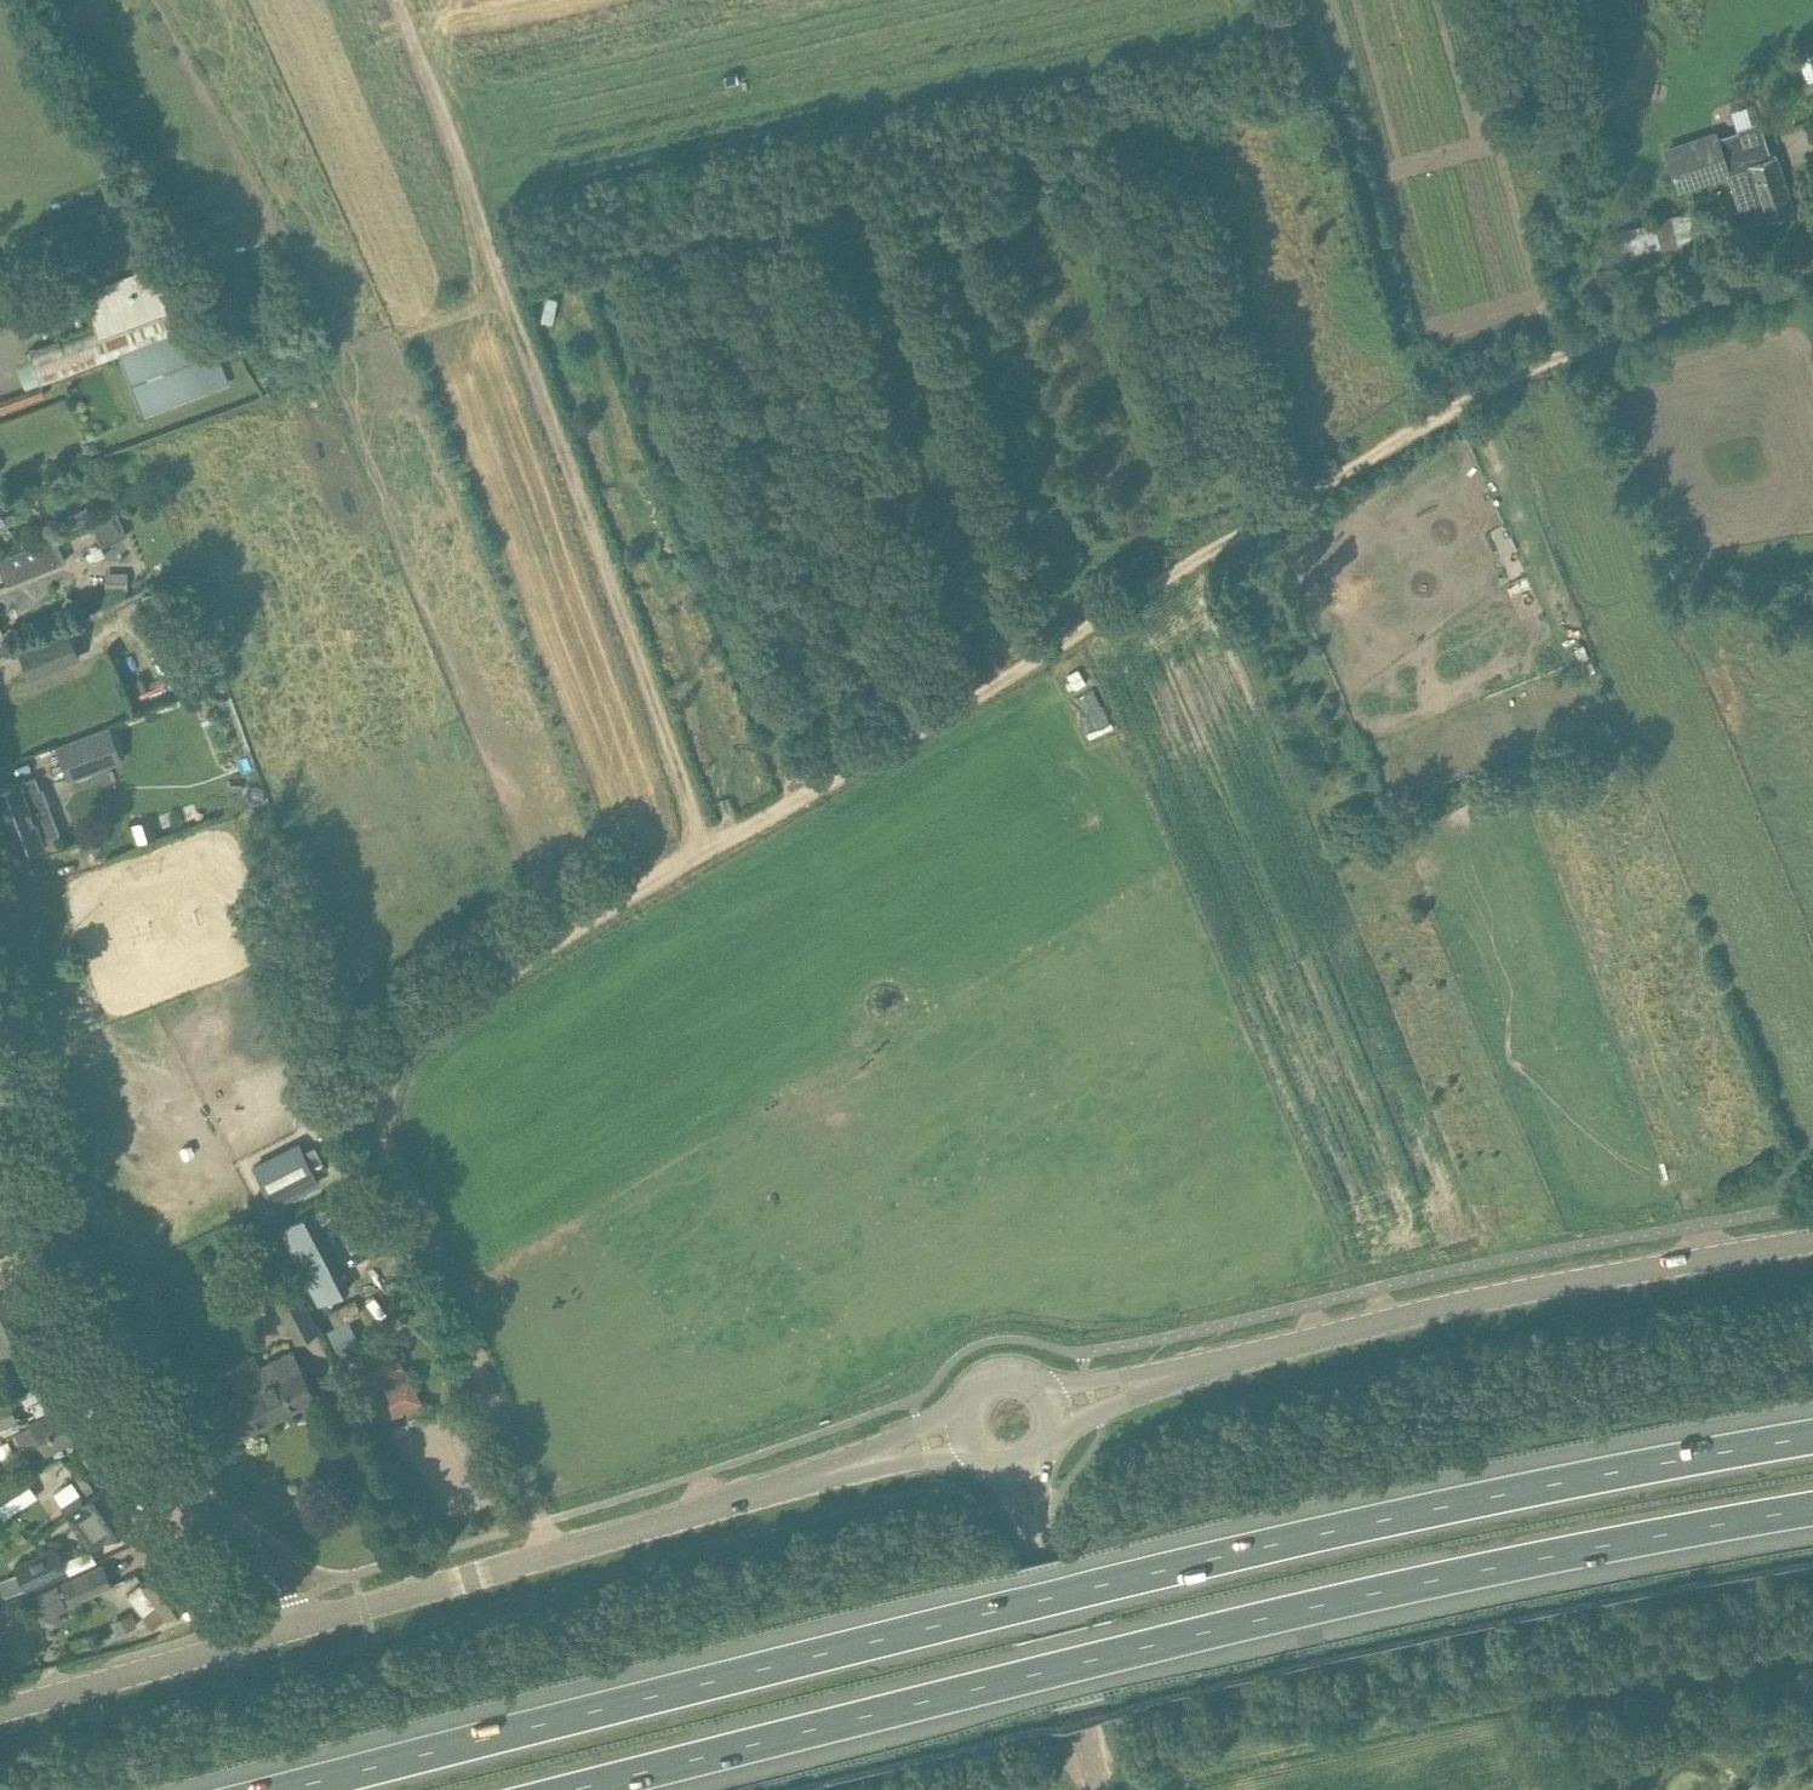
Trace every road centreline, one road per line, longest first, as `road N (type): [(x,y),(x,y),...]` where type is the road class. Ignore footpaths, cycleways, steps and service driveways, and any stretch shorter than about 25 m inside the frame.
road 1 (motorway): [(1812,1434),(1116,1579),(291,1789)]
road 2 (motorway): [(577,1789),(1473,1575),(1812,1511)]
road 3 (track): [(705,852),(1519,374),(1812,271)]
road 4 (track): [(705,852),(398,0)]
road 5 (track): [(541,1524),(390,1152),(381,1104),(400,1059),(435,1022),(504,972),(705,852)]
road 6 (unclassified): [(286,1631),(245,1528),(185,1484),(100,1360),(0,1048)]
road 7 (unclassified): [(1192,1370),(1389,1320),(1812,1239)]
road 8 (unclassified): [(862,1461),(286,1631)]
road 9 (unclassified): [(286,1631),(0,1712)]
road 10 (unclassified): [(1091,1761),(1040,1548)]
road 11 (unclassified): [(1057,1423),(1192,1370)]
road 12 (unclassified): [(1192,1370),(1049,1390)]
road 13 (unclassified): [(1049,1390),(1025,1372),(995,1371),(969,1387),(958,1415)]

